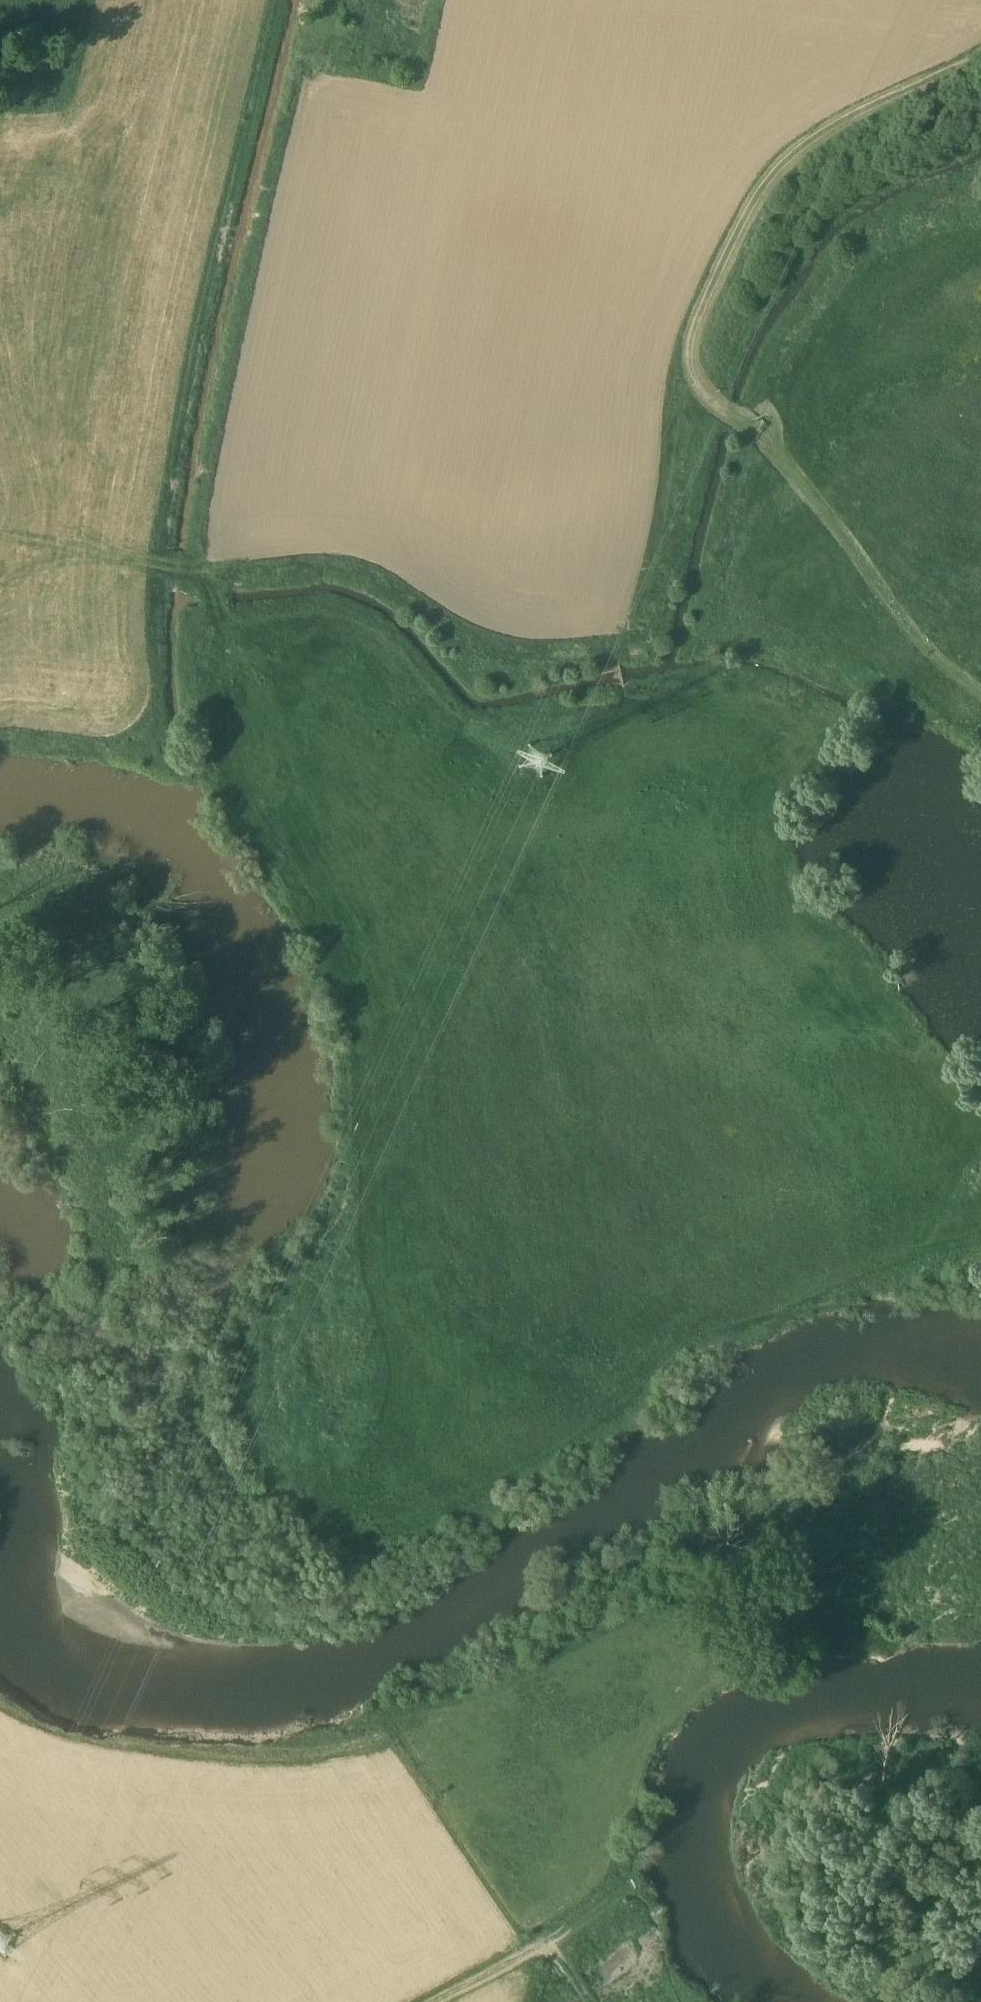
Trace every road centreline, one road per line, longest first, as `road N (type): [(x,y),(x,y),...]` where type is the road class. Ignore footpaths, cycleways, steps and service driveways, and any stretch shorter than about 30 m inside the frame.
road 1 (track): [(942,666),(808,495),(694,383),(689,362),(697,317),(764,180),(848,118),(980,51)]

